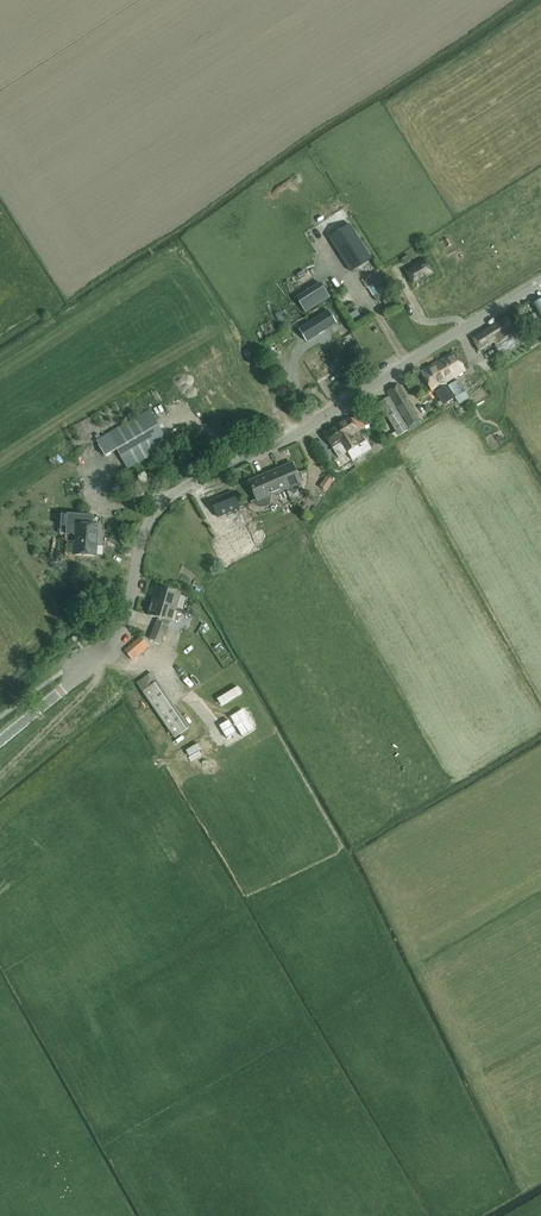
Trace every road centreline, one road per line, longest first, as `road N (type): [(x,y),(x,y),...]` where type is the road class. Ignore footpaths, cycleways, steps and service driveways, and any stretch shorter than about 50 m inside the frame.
road 1 (unclassified): [(0,742),(113,642),(143,533),(171,494),(304,431),(540,282)]

